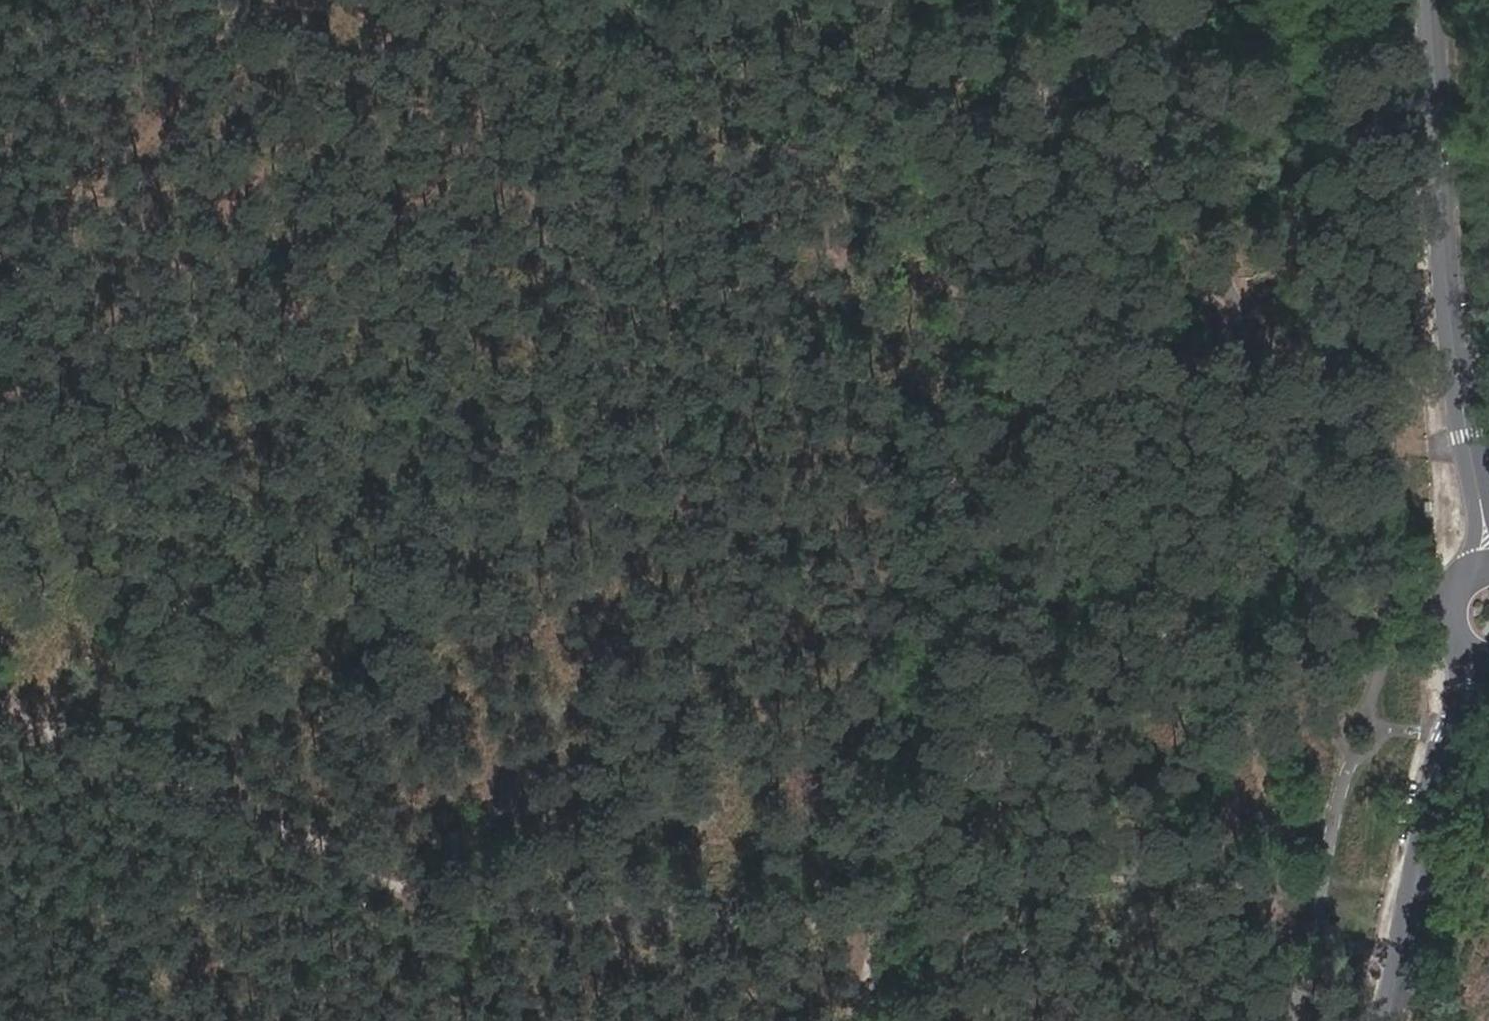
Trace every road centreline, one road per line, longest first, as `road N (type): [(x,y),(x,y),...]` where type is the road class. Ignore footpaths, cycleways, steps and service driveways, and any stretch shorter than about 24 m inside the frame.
road 1 (tertiary): [(1427,0),(1447,277),(1488,560)]
road 2 (unclassified): [(1478,662),(1463,684),(1394,1020)]
road 3 (tertiary): [(1488,568),(1463,582),(1450,610),(1455,640),(1478,662)]

